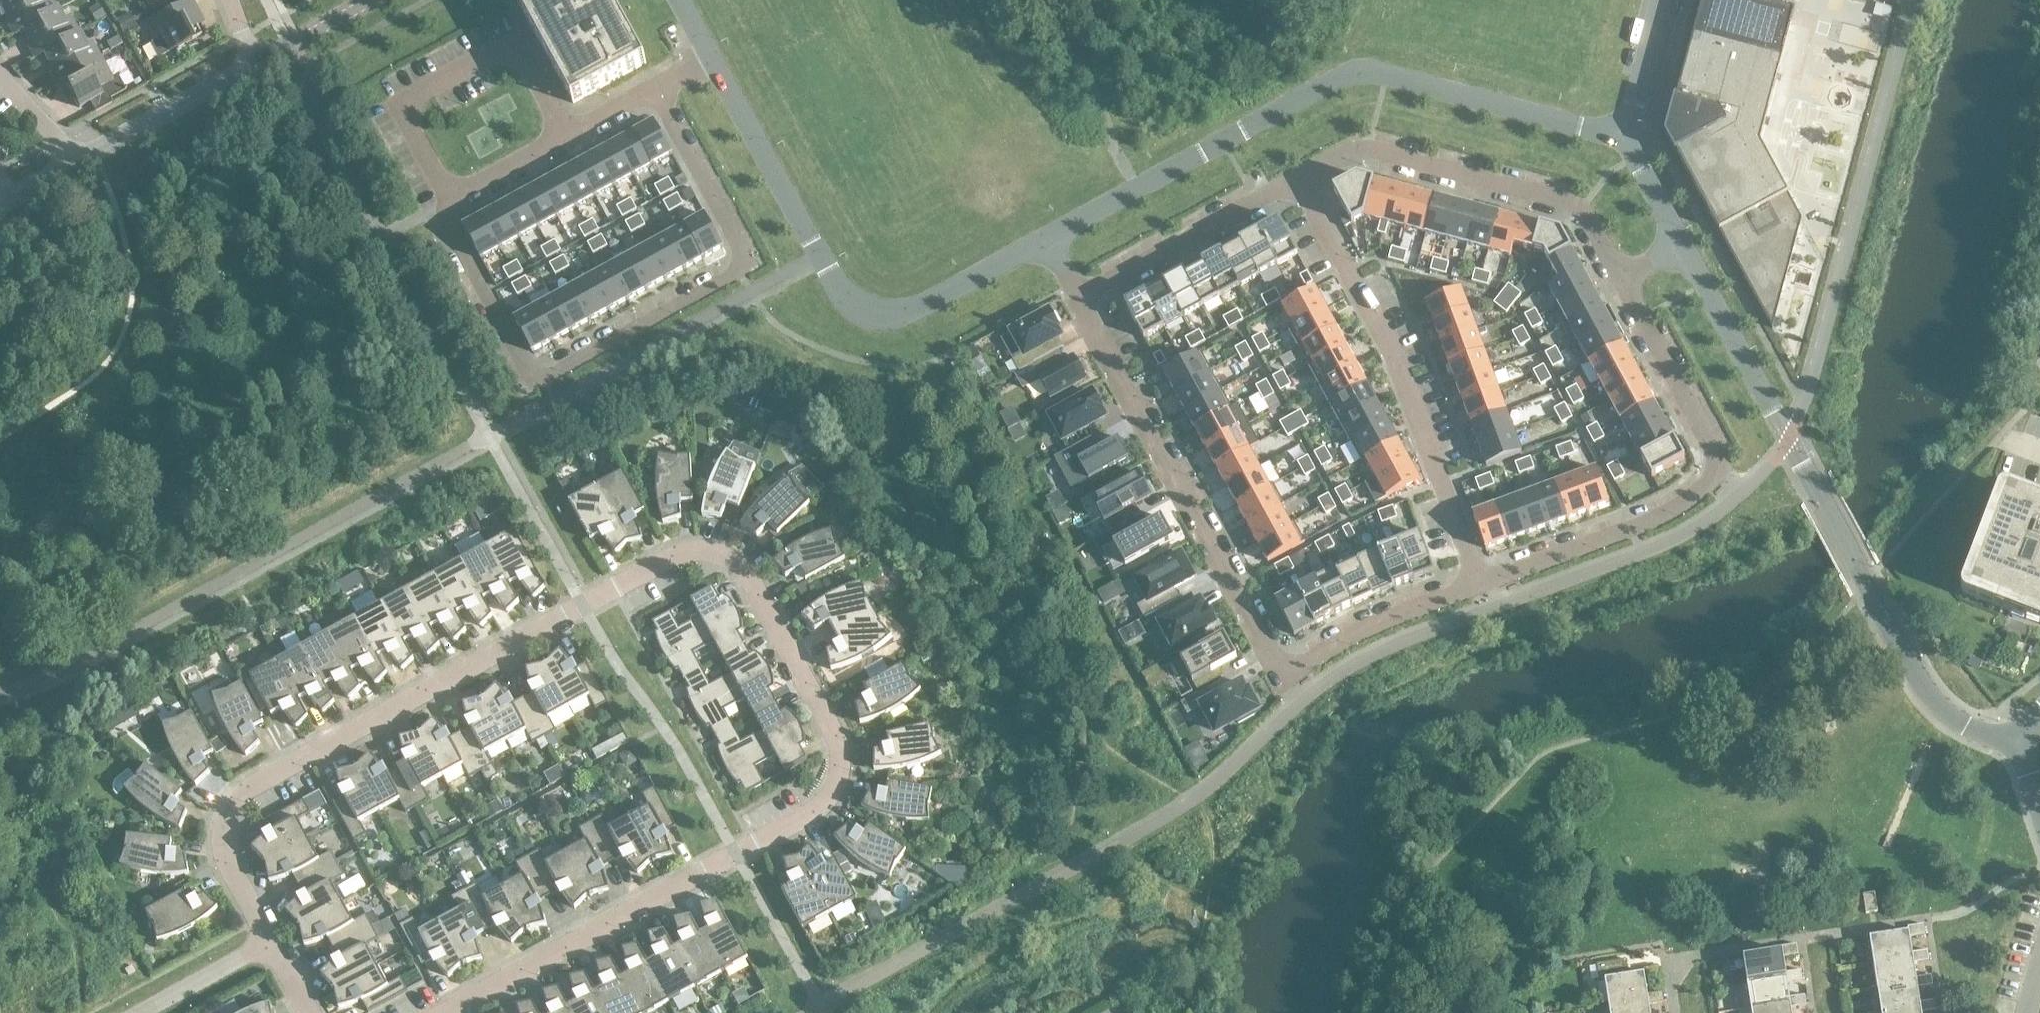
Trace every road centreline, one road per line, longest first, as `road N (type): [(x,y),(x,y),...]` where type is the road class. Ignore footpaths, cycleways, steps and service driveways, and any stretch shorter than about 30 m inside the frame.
road 1 (residential): [(271,947),(227,853),(224,827),(235,802),(686,556),(725,560),(748,575),(830,727),(842,754),(837,789),(817,812),(737,859),(455,1012)]
road 2 (residential): [(655,90),(744,252),(738,272),(549,376),(525,370),(448,222),(451,199),(568,136)]
road 3 (residential): [(1476,587),(1364,631),(1288,673),(1084,293)]
road 4 (residential): [(1054,237),(1353,73),(1625,130)]
road 5 (residential): [(1619,272),(1725,467),(1699,494),(1633,530),(1476,587)]
road 6 (residential): [(711,61),(837,286),(859,306),(914,311),(1054,237)]
road 7 (residential): [(1476,587),(1394,360),(1299,184)]
road 8 (residential): [(1299,184),(1365,151),(1578,206),(1619,272)]
road 9 (residential): [(1815,494),(1947,715),(1979,731),(2015,731)]
road 10 (residential): [(1084,293),(1299,184)]
road 11 (residential): [(1684,238),(1786,443)]
road 12 (tertiary): [(78,163),(250,70)]
road 13 (tertiary): [(250,70),(382,0)]
road 14 (residential): [(150,1012),(271,947)]
road 15 (residential): [(1661,0),(1625,130)]
road 16 (residential): [(1625,130),(1684,238)]

